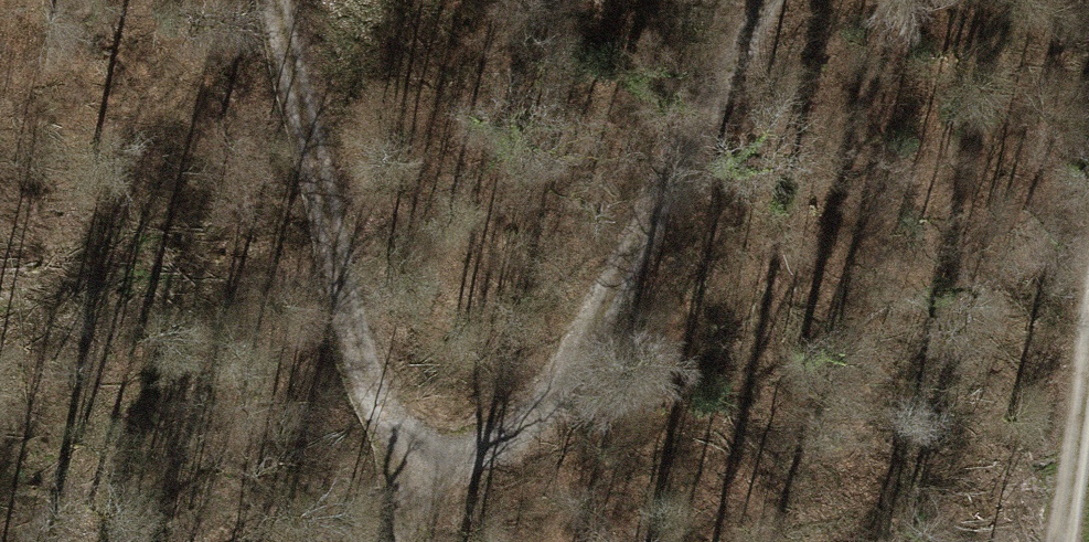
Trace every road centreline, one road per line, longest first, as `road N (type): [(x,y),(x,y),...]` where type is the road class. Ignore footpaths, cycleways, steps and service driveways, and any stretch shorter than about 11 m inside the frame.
road 1 (track): [(274,0),(298,127),(348,292),(405,380),(474,421),(542,394),(596,272),(759,0)]
road 2 (motorway): [(0,439),(269,0)]
road 3 (track): [(1088,378),(1066,541)]

